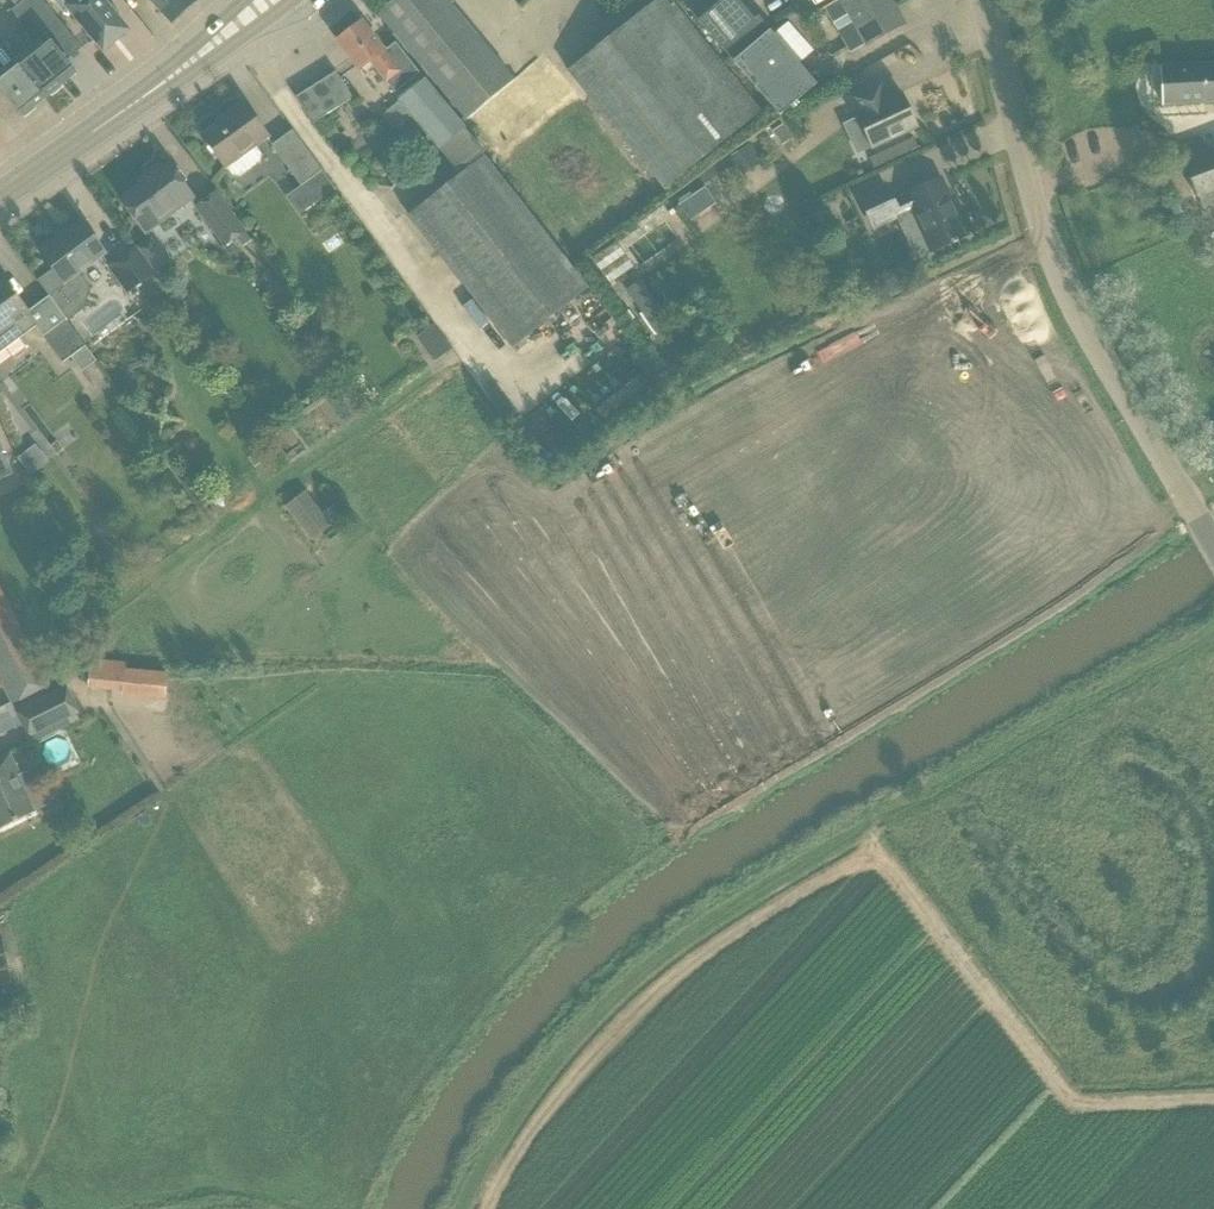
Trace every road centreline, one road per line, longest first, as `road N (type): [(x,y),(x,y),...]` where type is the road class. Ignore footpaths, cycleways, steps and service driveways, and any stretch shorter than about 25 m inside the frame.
road 1 (unclassified): [(1213,545),(1063,289),(1037,218),(980,0)]
road 2 (primary): [(0,198),(216,46)]

